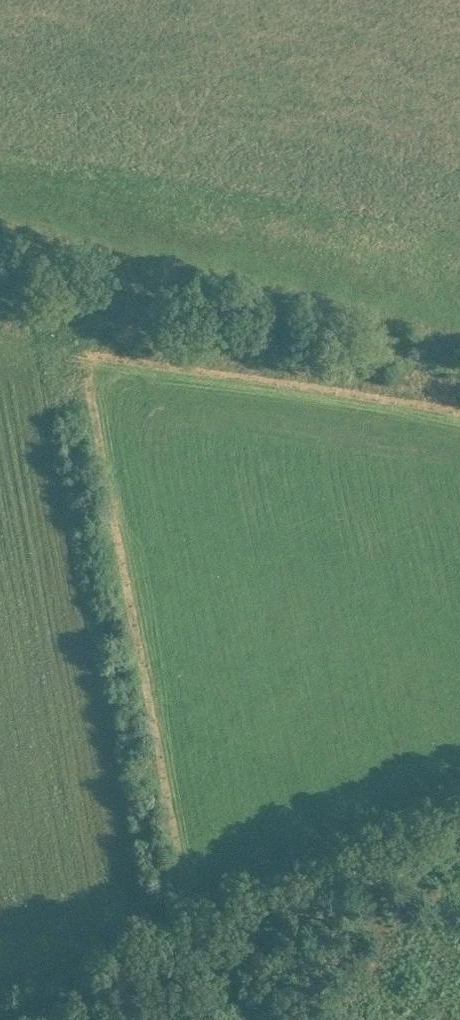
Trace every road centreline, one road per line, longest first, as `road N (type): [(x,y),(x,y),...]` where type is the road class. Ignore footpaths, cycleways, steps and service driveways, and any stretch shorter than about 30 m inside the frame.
road 1 (track): [(41,1019),(459,847)]

